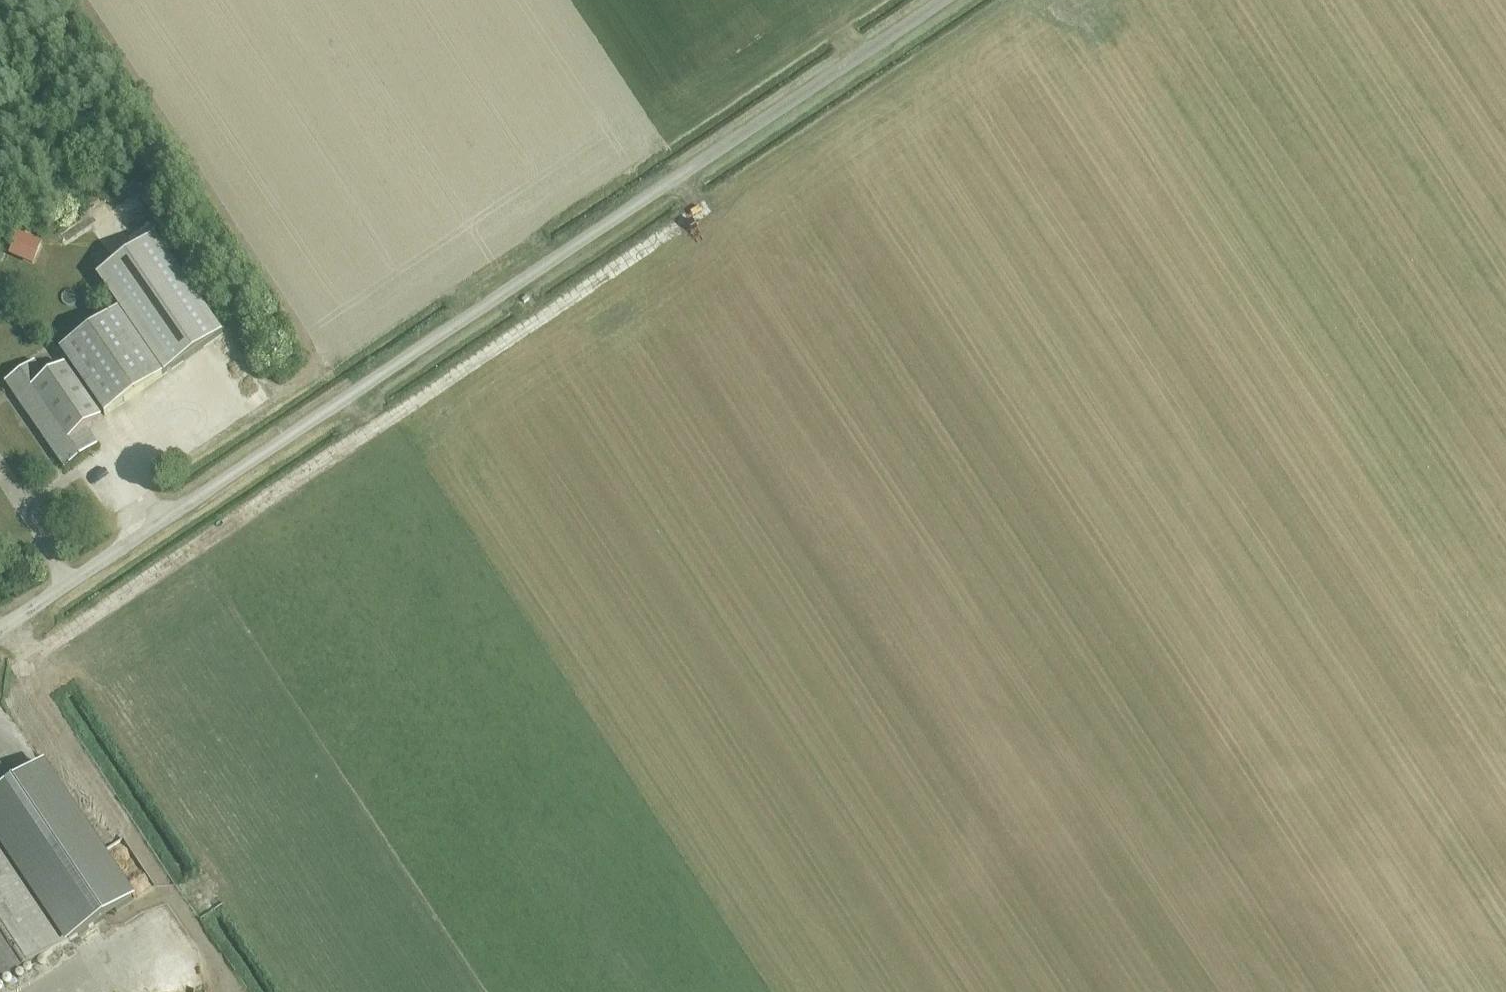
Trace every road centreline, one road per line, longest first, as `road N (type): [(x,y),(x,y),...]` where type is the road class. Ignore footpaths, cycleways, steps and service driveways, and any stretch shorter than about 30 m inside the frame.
road 1 (unclassified): [(0,604),(922,0)]

